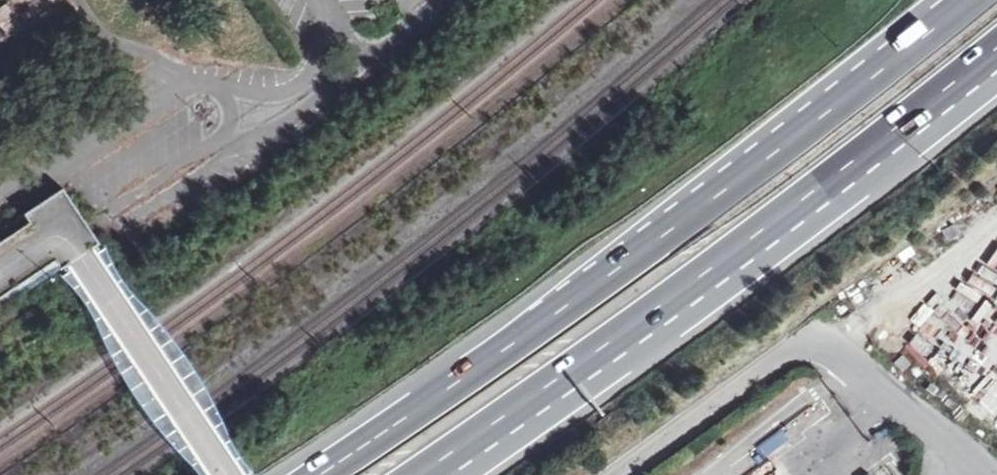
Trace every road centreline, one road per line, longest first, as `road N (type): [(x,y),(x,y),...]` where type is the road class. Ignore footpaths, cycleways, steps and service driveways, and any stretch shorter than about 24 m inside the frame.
road 1 (trunk): [(969,0),(648,246),(319,474)]
road 2 (trunk): [(422,474),(697,281),(996,51)]
road 3 (residential): [(982,474),(852,366),(807,351),(771,363),(616,474)]

